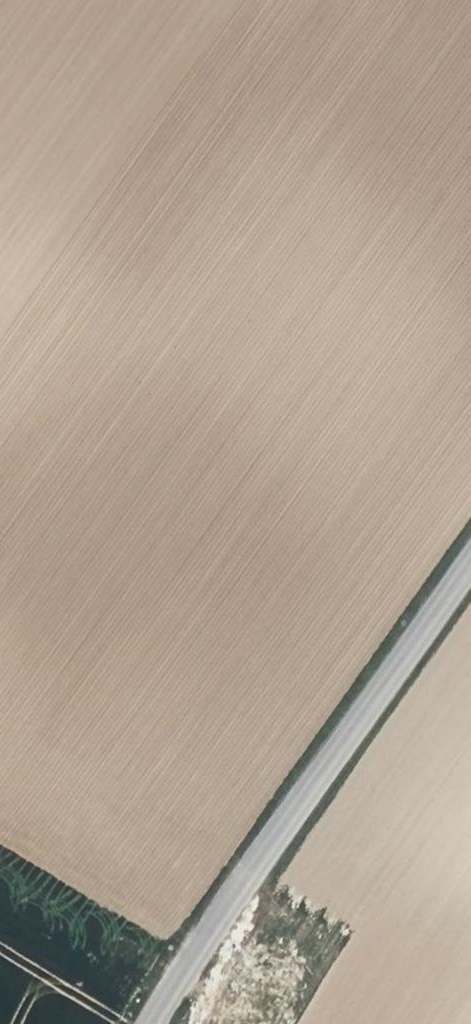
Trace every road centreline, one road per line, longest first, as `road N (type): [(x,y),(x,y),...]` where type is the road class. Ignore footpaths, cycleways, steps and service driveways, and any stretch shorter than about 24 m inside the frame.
road 1 (unclassified): [(470,542),(191,934),(144,1023)]

